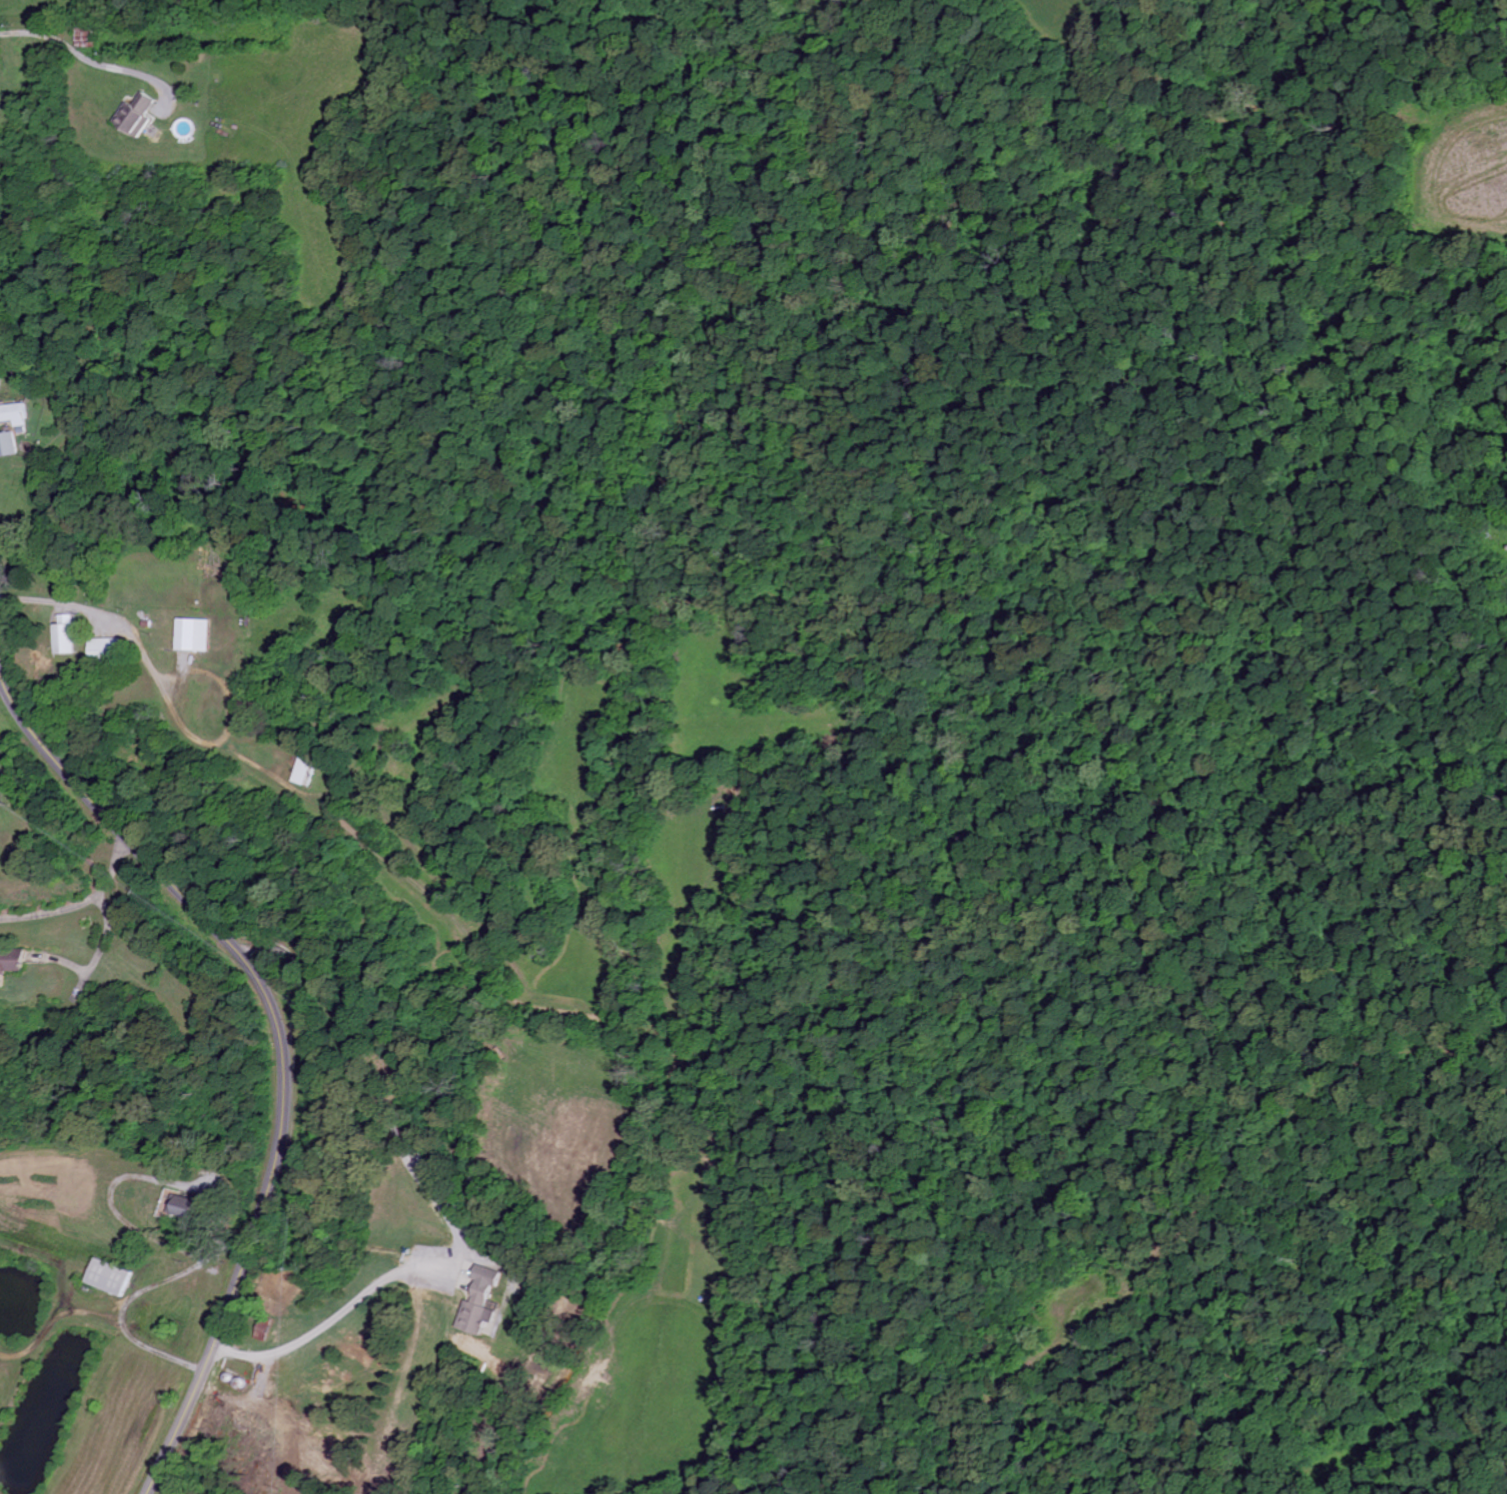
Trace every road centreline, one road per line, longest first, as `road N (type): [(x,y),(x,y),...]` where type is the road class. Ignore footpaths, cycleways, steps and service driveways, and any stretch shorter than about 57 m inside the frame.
road 1 (secondary): [(147,1493),(234,1295),(284,1070),(248,965),(73,779),(15,705),(0,672)]

